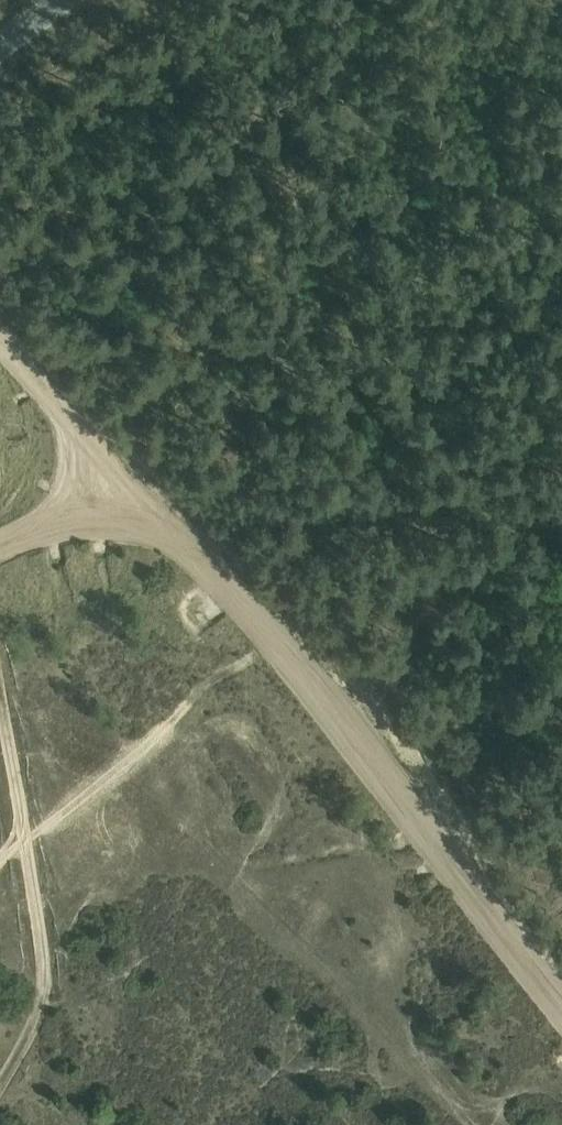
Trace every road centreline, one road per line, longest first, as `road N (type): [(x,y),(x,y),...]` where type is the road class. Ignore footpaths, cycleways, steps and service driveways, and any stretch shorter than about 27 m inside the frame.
road 1 (track): [(305,670),(0,351)]
road 2 (track): [(561,993),(305,670)]
road 3 (track): [(120,476),(0,545)]

